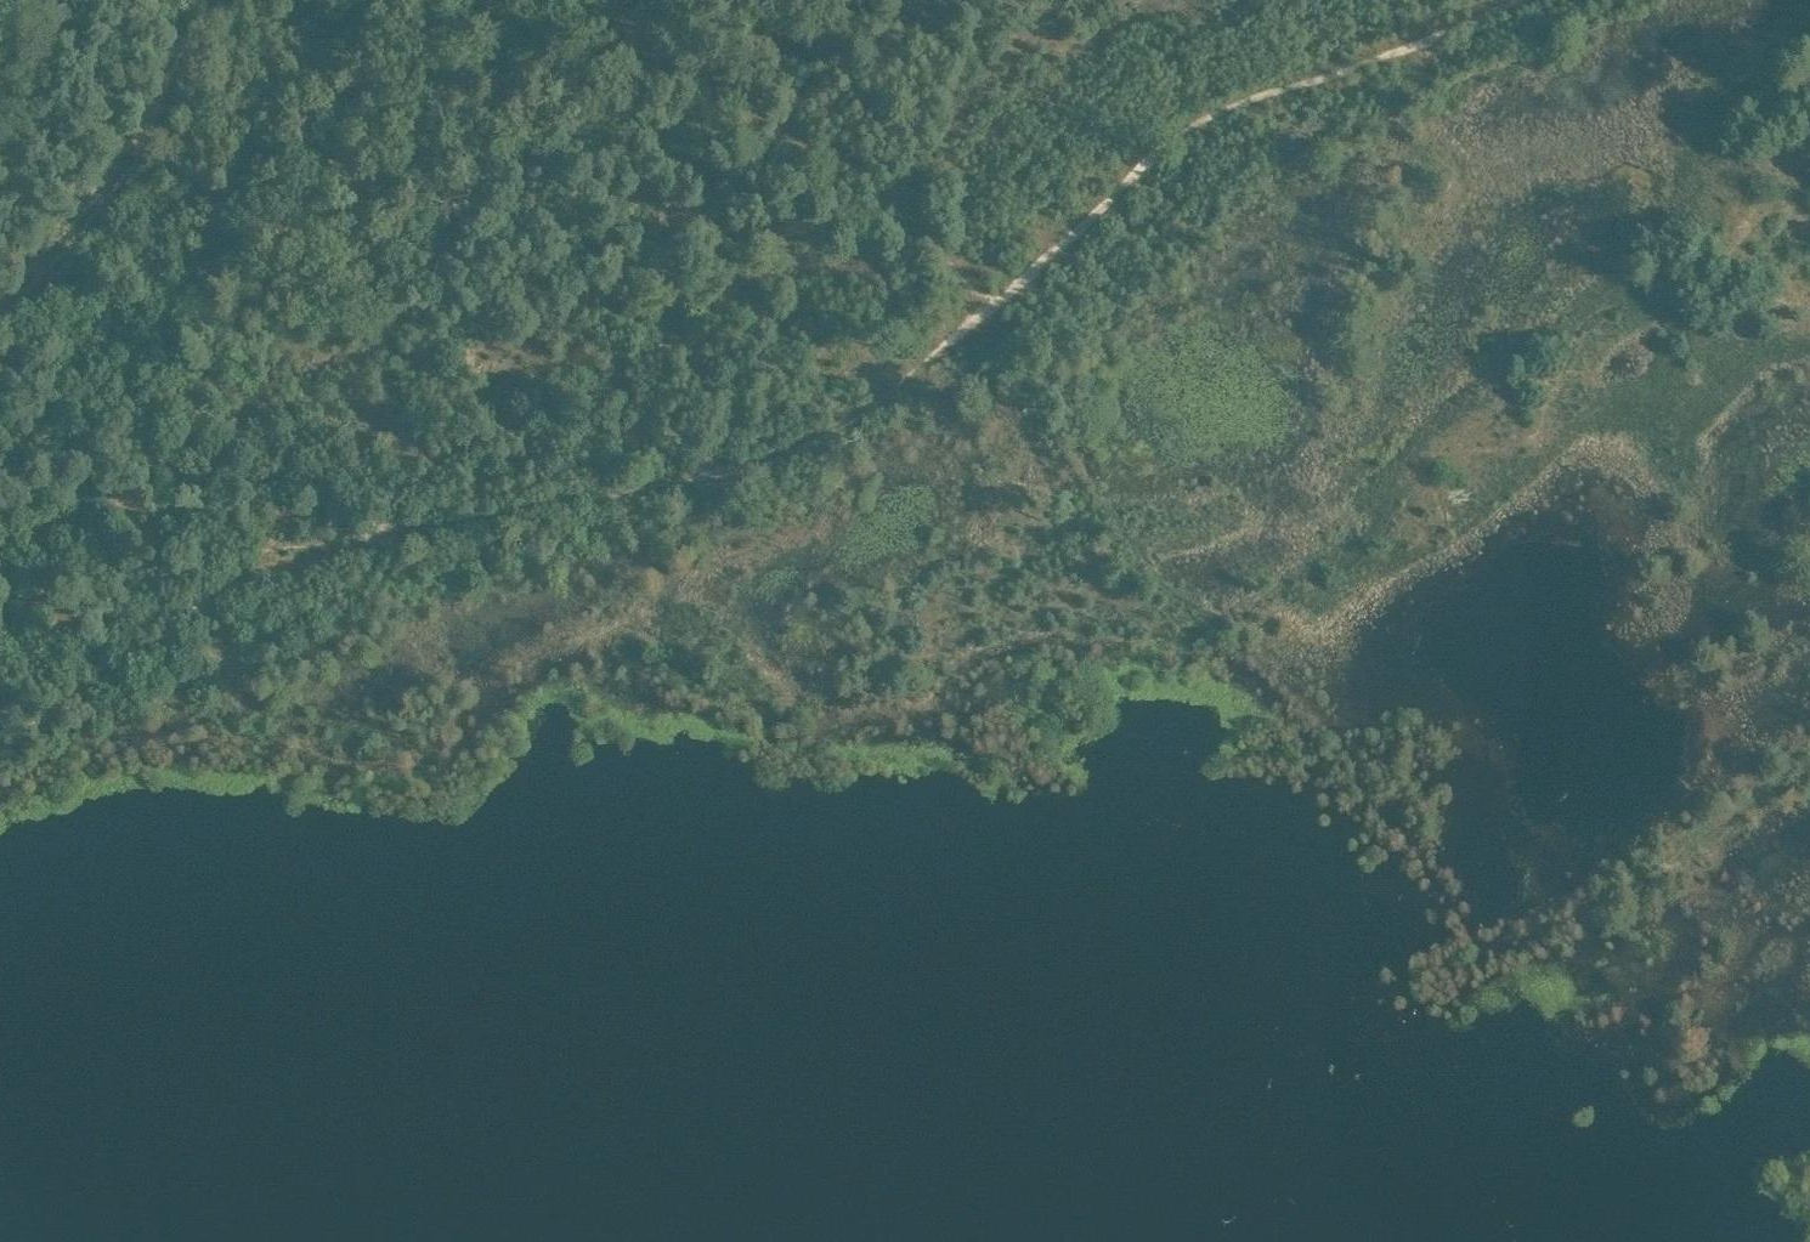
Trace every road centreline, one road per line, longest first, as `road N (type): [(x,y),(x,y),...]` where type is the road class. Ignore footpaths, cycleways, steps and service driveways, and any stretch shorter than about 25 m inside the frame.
road 1 (track): [(0,322),(90,213),(169,89),(211,0)]

